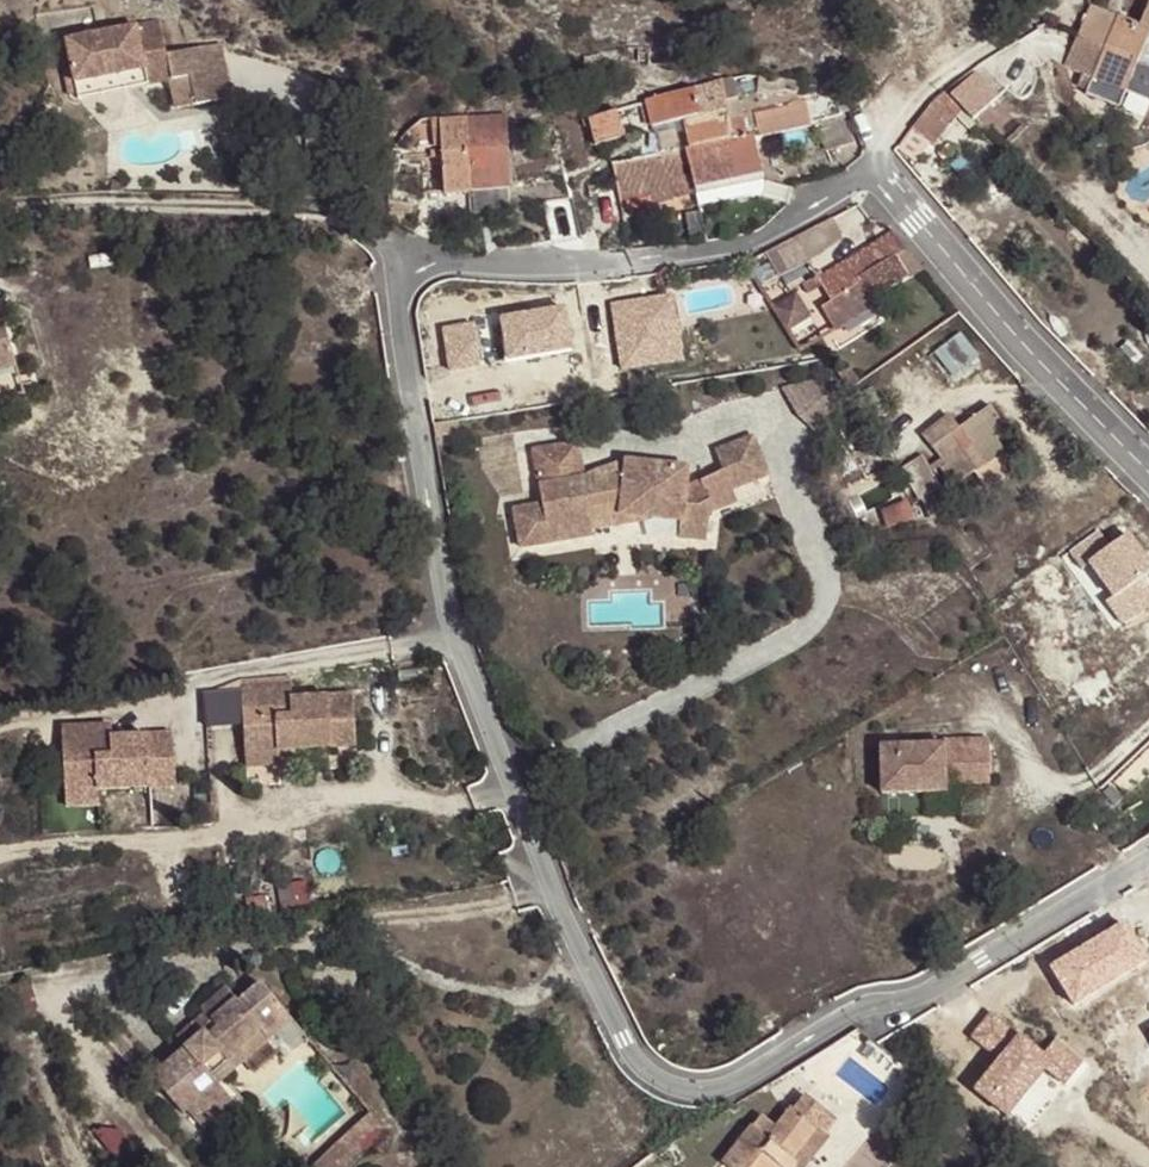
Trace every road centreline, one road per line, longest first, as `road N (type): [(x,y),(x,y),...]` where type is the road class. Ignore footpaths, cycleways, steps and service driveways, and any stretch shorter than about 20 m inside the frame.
road 1 (residential): [(1148,857),(973,967),(910,997),(843,1015),(725,1083),(700,1088),(649,1068),(587,964),(506,782),(451,613),(399,314),(403,281),(428,256)]
road 2 (residential): [(428,256),(503,272),(728,254),(759,244),(870,175)]
road 3 (residential): [(0,214),(121,202),(271,205),(369,226),(428,256)]
road 4 (residential): [(870,175),(1148,472)]
road 5 (residential): [(1050,0),(937,83),(870,175)]

